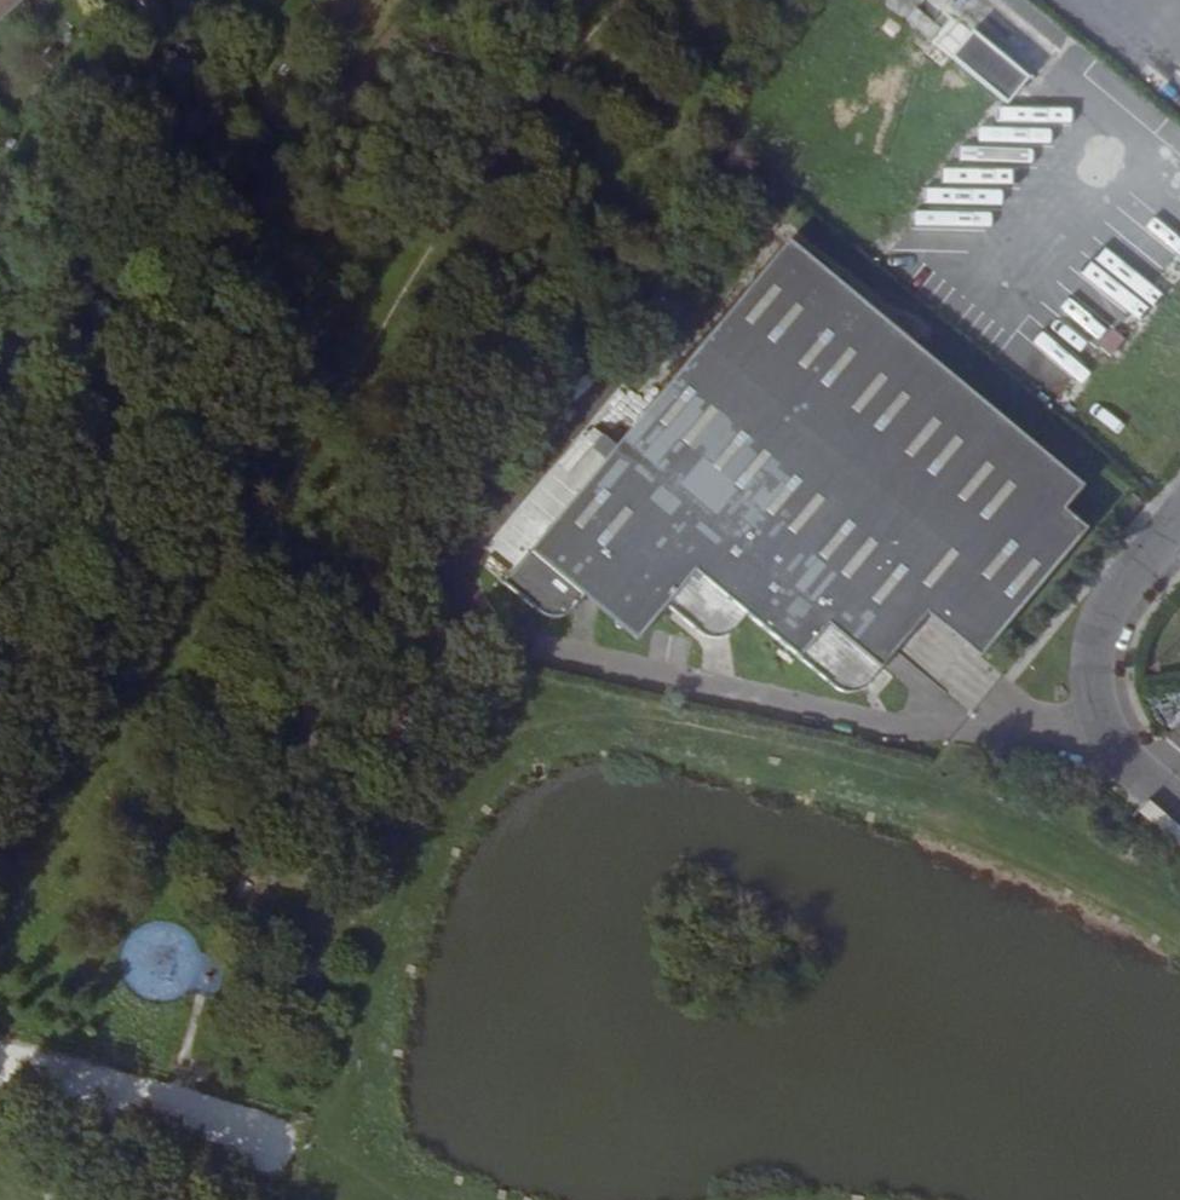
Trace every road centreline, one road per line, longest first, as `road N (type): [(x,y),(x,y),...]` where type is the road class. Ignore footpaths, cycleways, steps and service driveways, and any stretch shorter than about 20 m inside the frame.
road 1 (unclassified): [(1179,811),(1122,762),(1093,696),(1094,627),(1179,524)]

